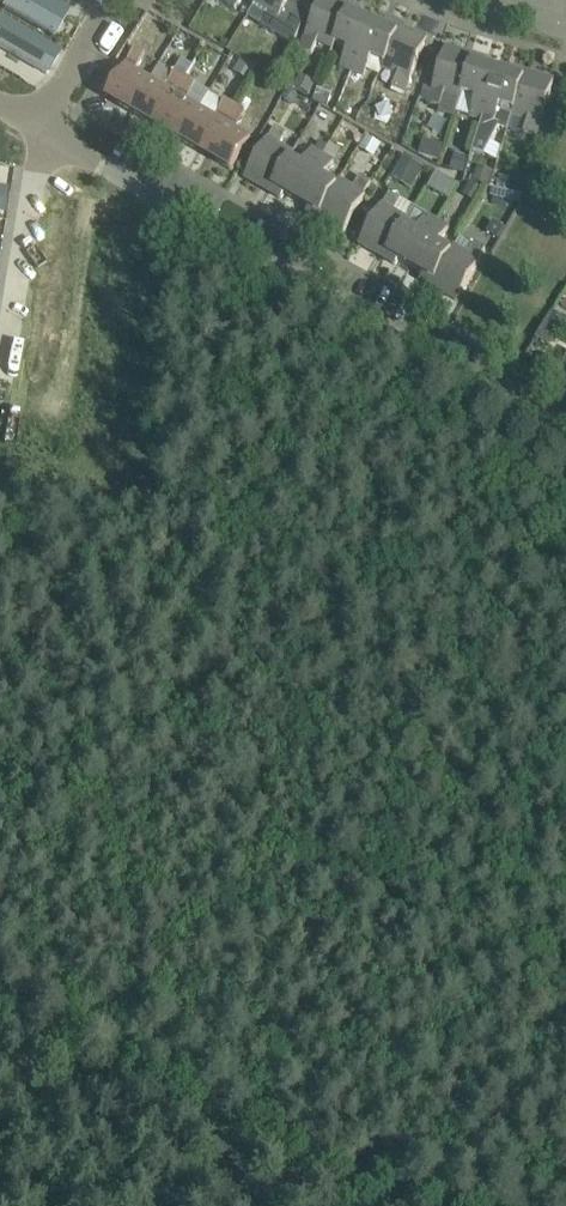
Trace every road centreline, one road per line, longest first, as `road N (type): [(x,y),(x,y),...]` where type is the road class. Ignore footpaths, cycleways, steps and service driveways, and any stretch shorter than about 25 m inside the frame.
road 1 (residential): [(41,122),(565,423)]
road 2 (unclassified): [(359,1205),(0,1051)]
road 3 (unclassified): [(15,301),(41,122)]
road 4 (residential): [(41,122),(108,0)]

